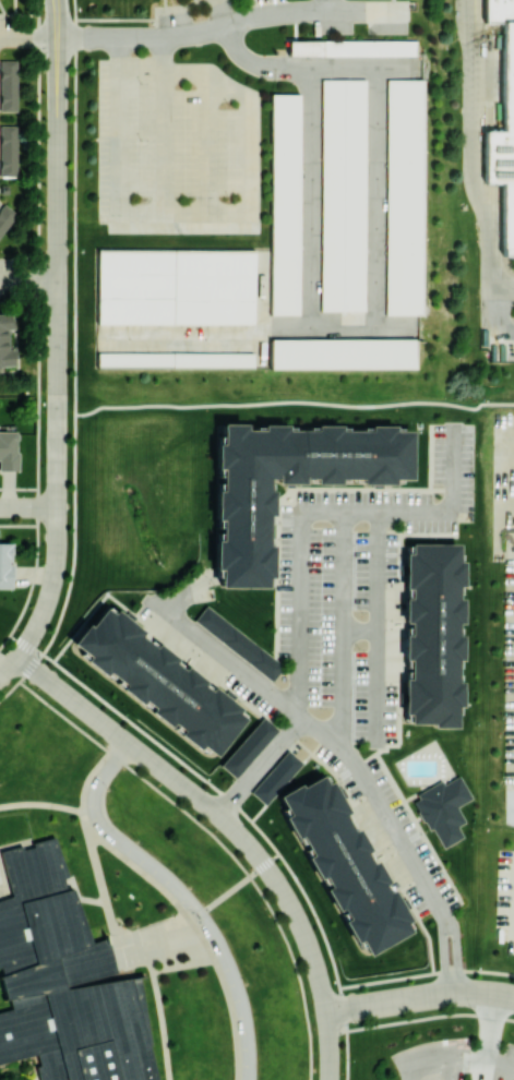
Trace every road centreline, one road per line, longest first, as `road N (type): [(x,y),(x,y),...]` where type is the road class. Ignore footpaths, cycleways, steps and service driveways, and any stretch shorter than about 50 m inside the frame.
road 1 (residential): [(54,0),(56,559),(45,610),(0,676)]
road 2 (residential): [(17,658),(217,815),(267,868),(315,967),(330,1079)]
road 3 (residential): [(513,998),(453,994),(326,1012)]

